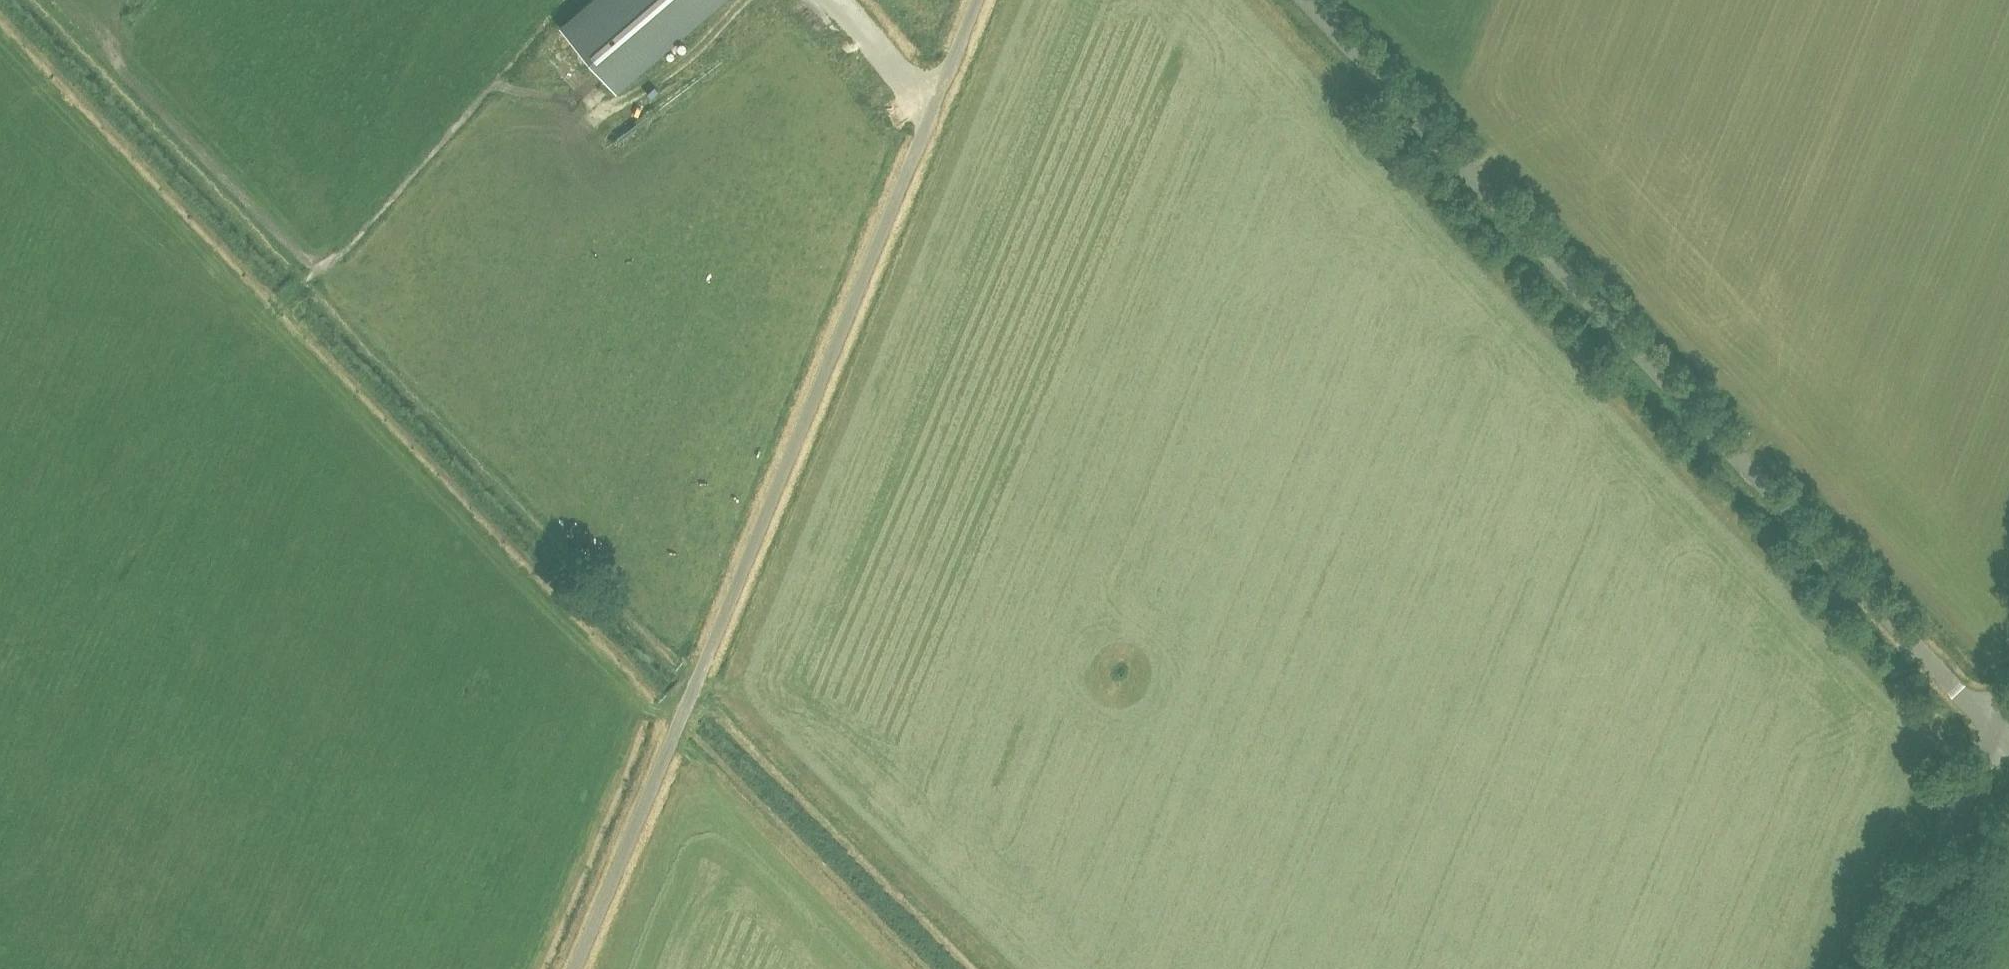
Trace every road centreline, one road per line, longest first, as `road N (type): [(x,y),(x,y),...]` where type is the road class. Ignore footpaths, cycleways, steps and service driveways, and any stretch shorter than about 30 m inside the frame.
road 1 (unclassified): [(574,968),(974,0)]
road 2 (unclassified): [(1305,0),(1995,728)]
road 3 (tertiary): [(1896,968),(1995,728)]

